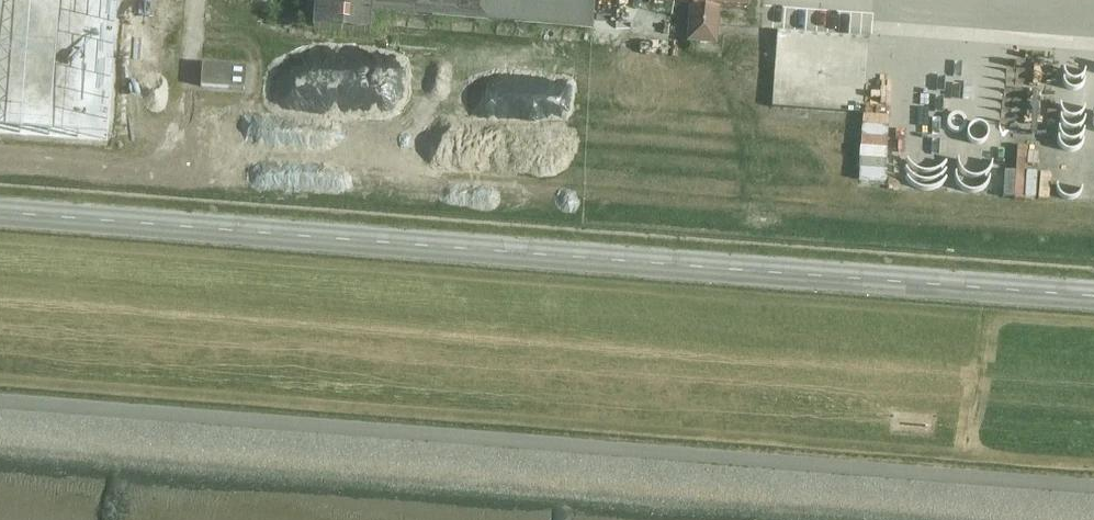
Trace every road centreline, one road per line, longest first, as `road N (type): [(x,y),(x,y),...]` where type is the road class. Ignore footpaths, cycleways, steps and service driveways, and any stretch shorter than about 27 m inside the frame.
road 1 (track): [(1093,492),(0,407)]
road 2 (tertiary): [(1093,296),(0,212)]

